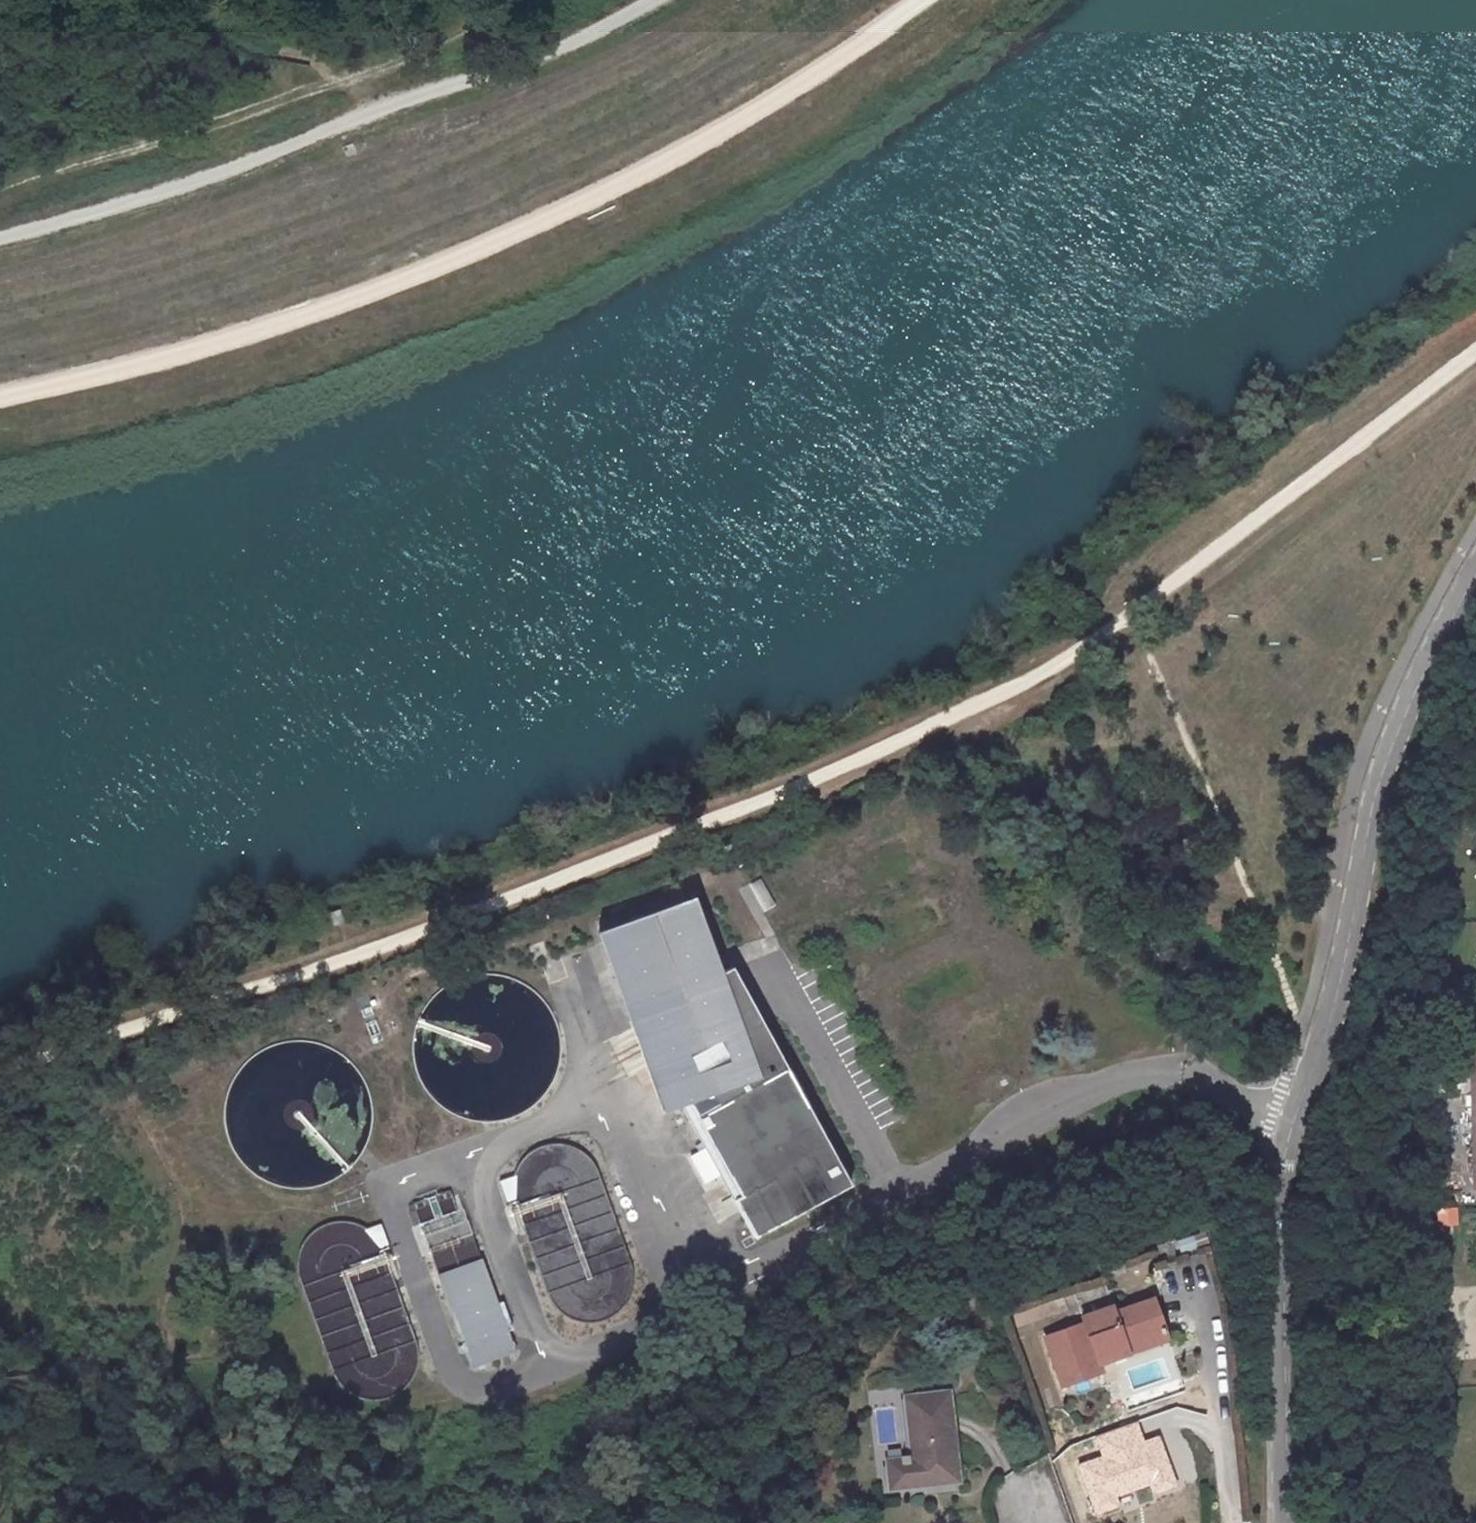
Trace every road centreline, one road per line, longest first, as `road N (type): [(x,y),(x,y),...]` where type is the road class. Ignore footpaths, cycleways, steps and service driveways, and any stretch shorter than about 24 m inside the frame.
road 1 (track): [(0,1480),(46,1495),(565,1477),(1009,1234),(994,1144)]
road 2 (residential): [(1475,572),(1425,663),(1386,764),(1276,1195),(1282,1522)]
road 3 (track): [(626,20),(145,200),(0,238)]
road 4 (track): [(528,0),(479,34),(0,190)]
road 5 (track): [(766,956),(729,886),(716,878),(393,983),(373,1021)]

